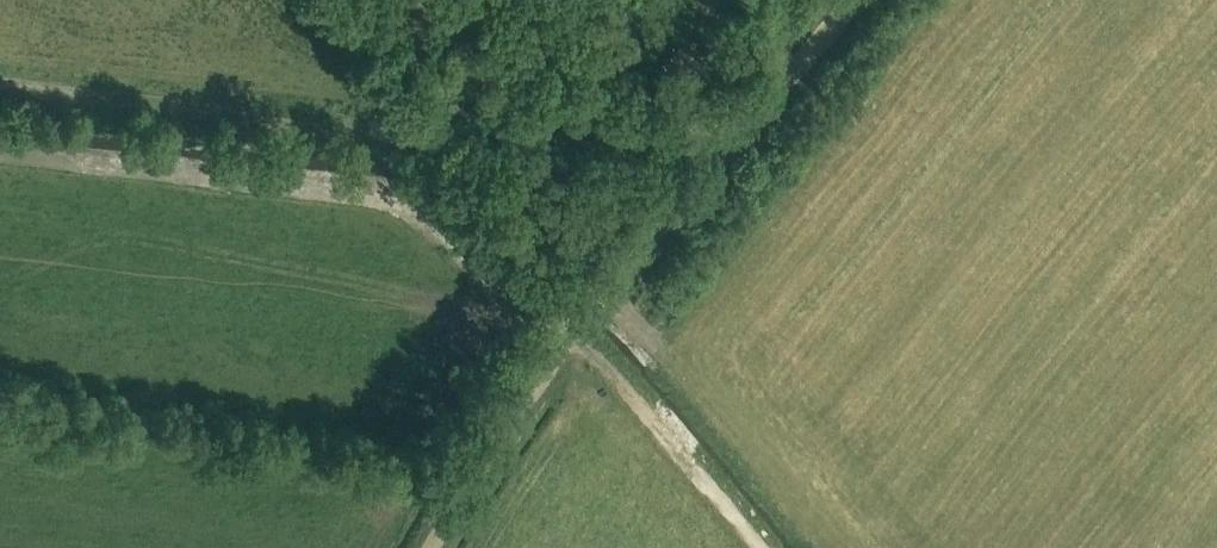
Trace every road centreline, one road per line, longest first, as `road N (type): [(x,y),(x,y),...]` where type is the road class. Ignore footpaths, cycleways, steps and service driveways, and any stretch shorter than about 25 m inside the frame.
road 1 (track): [(431,547),(595,308),(856,0)]
road 2 (track): [(754,120),(698,108),(414,86)]

